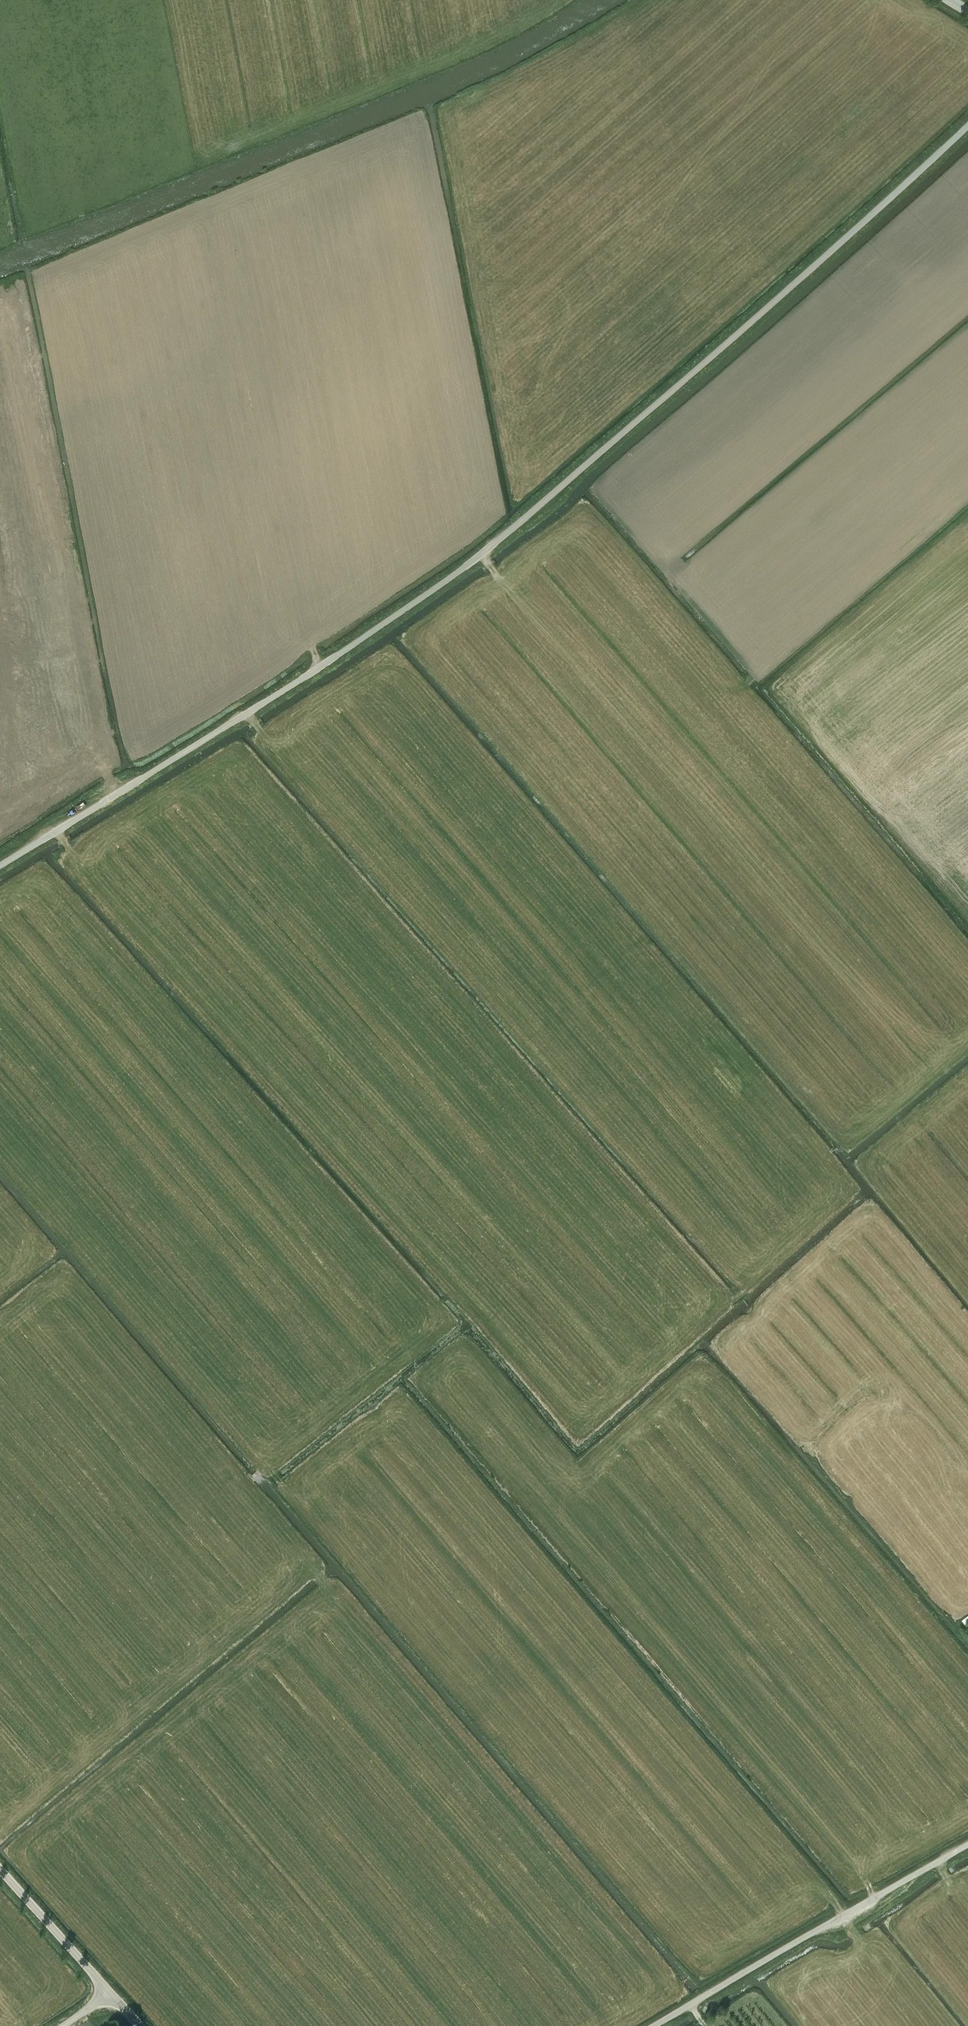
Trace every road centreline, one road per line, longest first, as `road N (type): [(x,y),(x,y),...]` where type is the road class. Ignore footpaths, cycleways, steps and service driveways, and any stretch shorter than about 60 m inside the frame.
road 1 (unclassified): [(0,865),(462,572),(967,128)]
road 2 (unclassified): [(654,2025),(967,1844)]
road 3 (unclassified): [(105,1993),(0,1872)]

